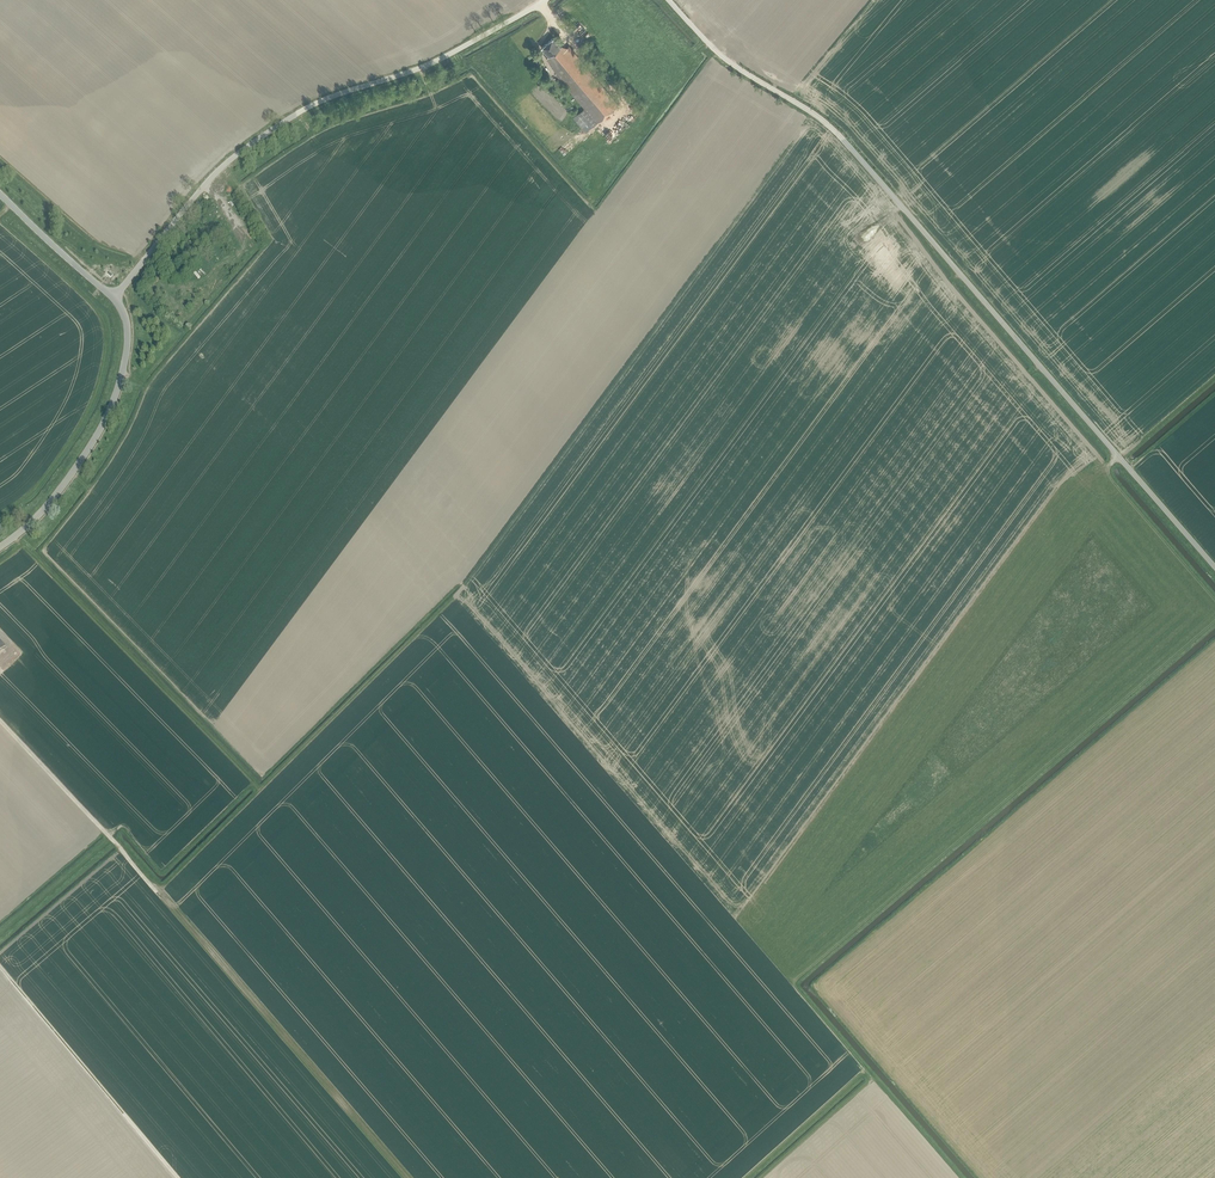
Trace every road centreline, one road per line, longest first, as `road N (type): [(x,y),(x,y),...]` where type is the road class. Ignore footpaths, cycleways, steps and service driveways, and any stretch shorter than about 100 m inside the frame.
road 1 (unclassified): [(1214,566),(834,130),(732,64),(669,0)]
road 2 (unclassified): [(113,299),(200,191),(252,144),(297,113),(426,67),(546,0)]
road 3 (tertiary): [(0,547),(51,502),(110,410),(127,352),(127,326),(113,299)]
road 4 (tertiary): [(113,299),(0,194)]

